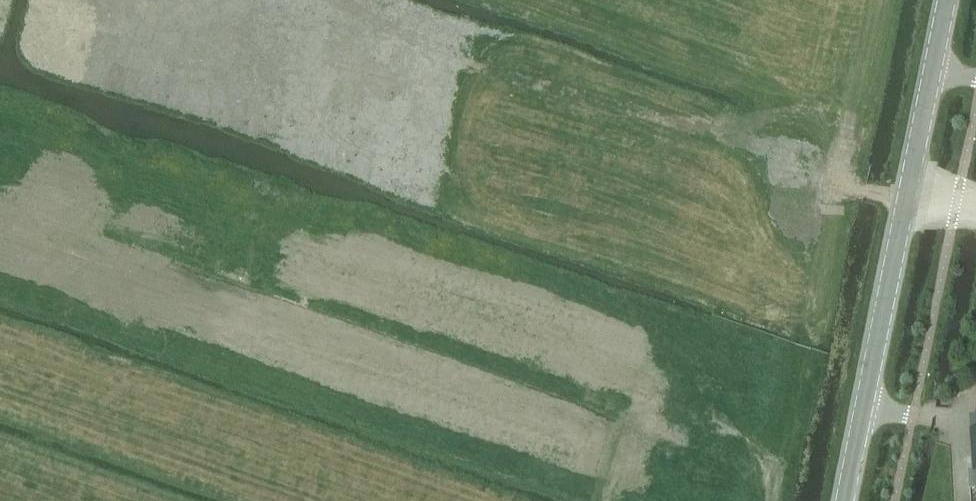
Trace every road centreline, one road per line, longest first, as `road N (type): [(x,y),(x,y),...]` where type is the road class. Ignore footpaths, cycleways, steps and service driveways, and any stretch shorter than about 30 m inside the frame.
road 1 (tertiary): [(948,0),(846,500)]

